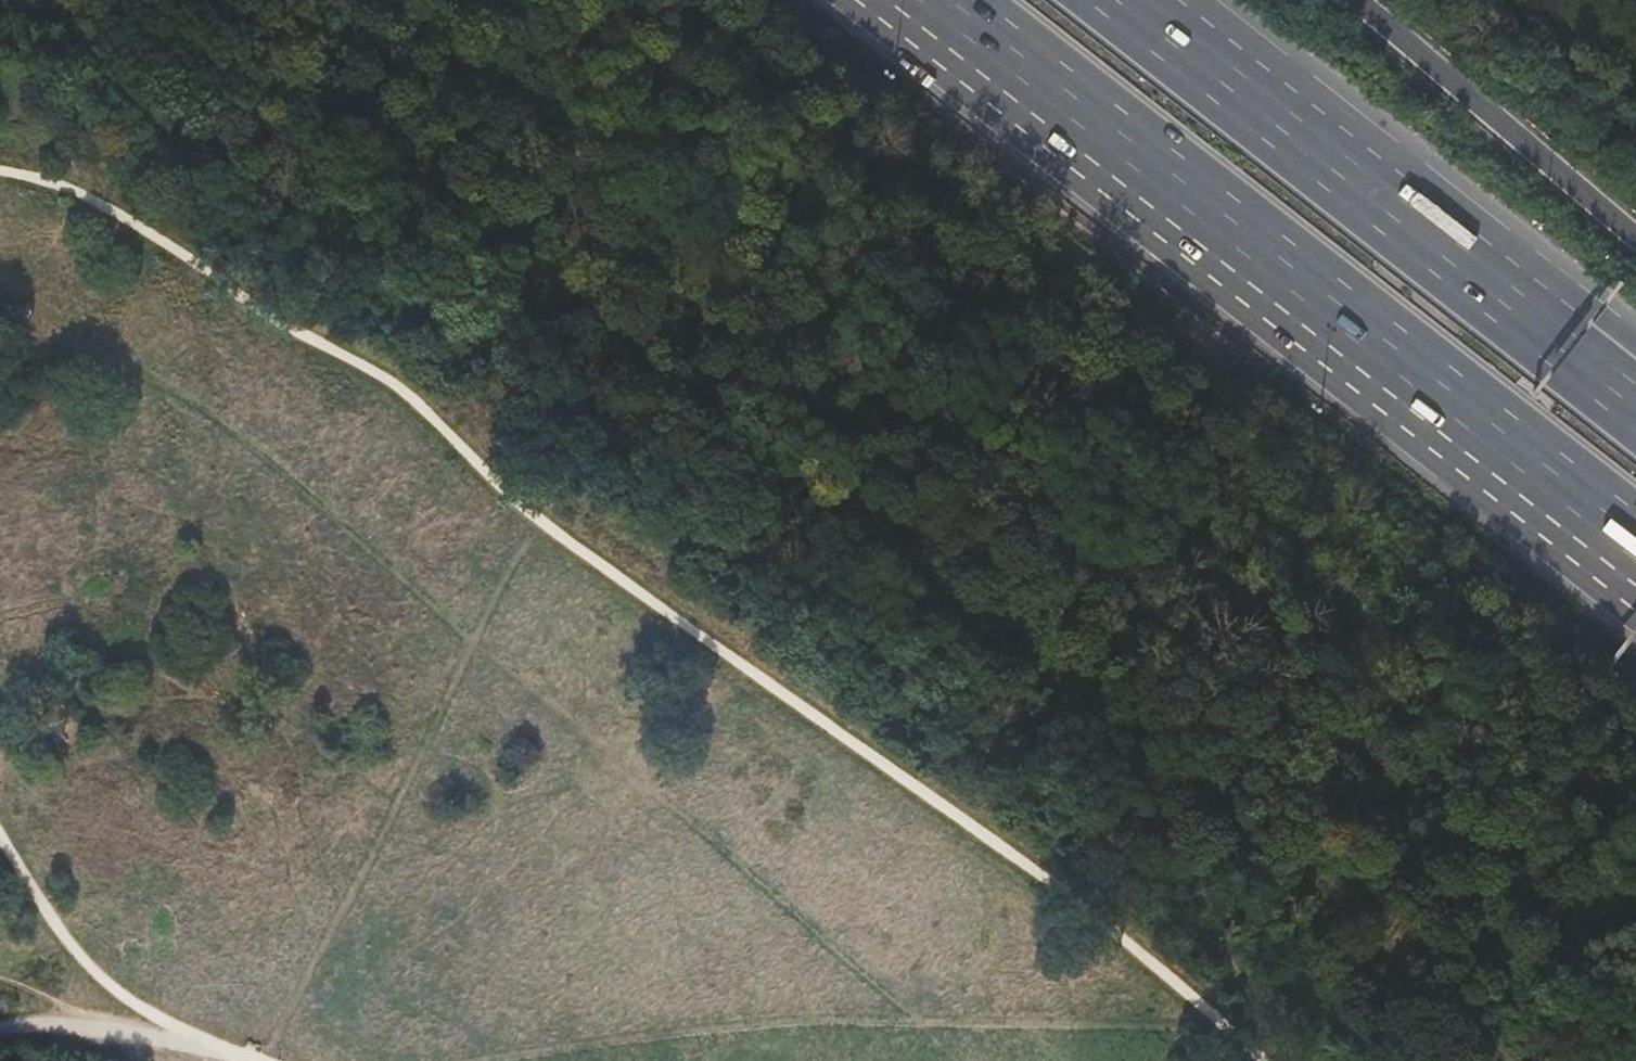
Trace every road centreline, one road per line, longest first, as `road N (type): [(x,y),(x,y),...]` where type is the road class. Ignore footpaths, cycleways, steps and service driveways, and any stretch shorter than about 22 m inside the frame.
road 1 (motorway): [(923,0),(1635,556)]
road 2 (motorway): [(1536,310),(1136,0)]
road 3 (motorway): [(1635,238),(1356,0)]
road 4 (motorway): [(1635,389),(1536,310)]

